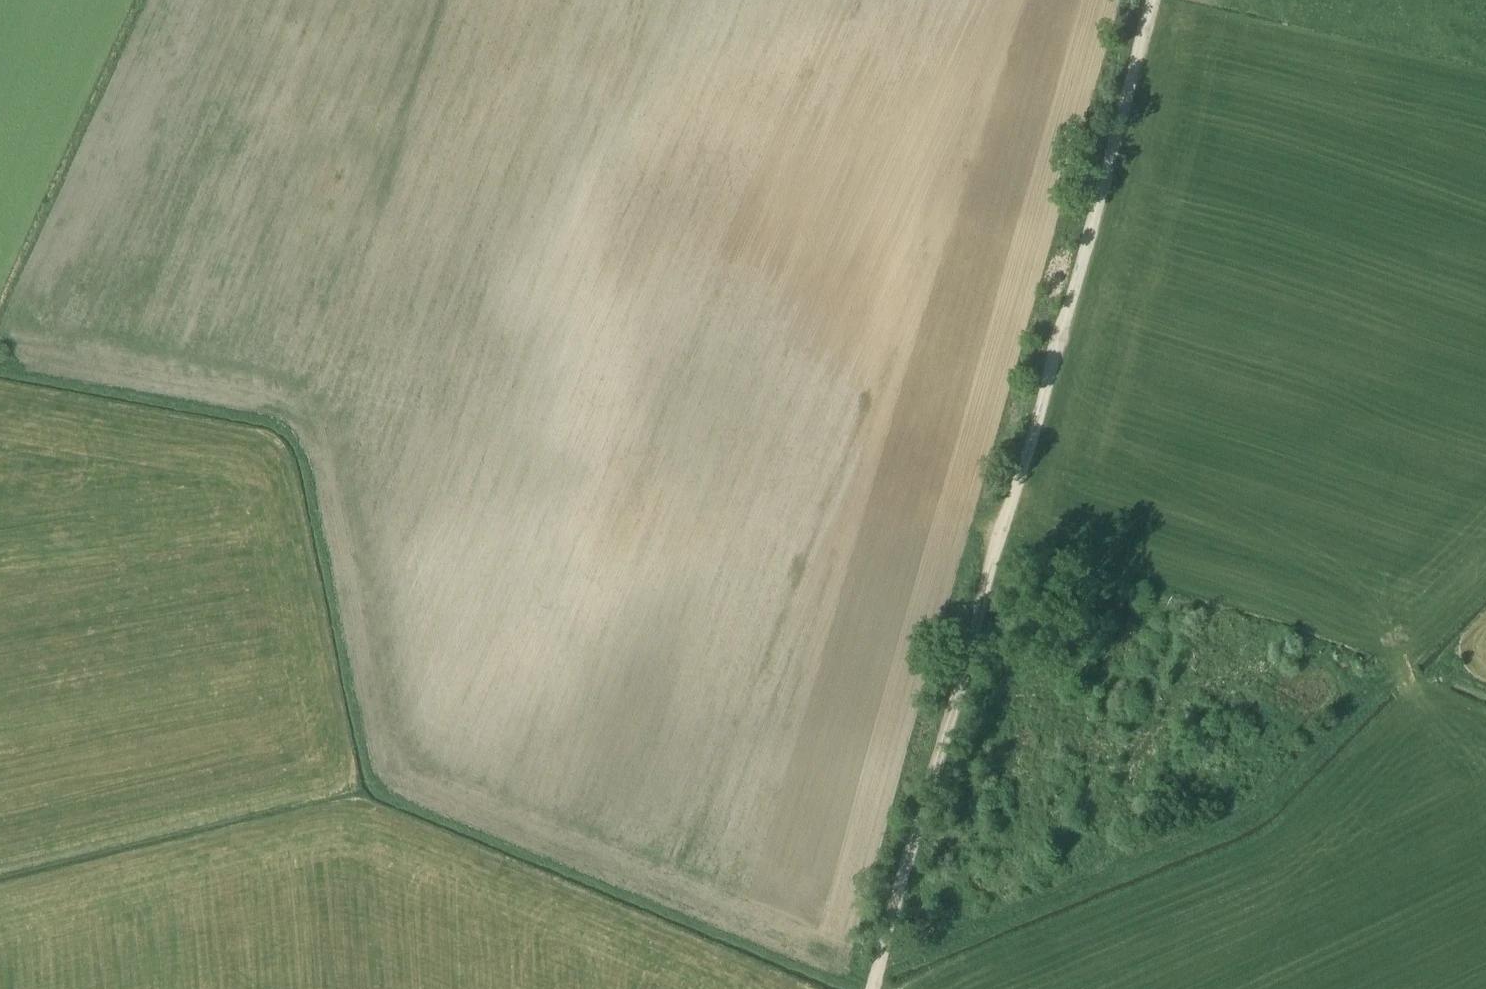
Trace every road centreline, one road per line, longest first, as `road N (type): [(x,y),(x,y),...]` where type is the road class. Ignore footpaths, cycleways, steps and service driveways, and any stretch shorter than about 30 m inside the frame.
road 1 (track): [(1158,0),(871,988)]
road 2 (track): [(1391,676),(1257,808),(875,975)]

